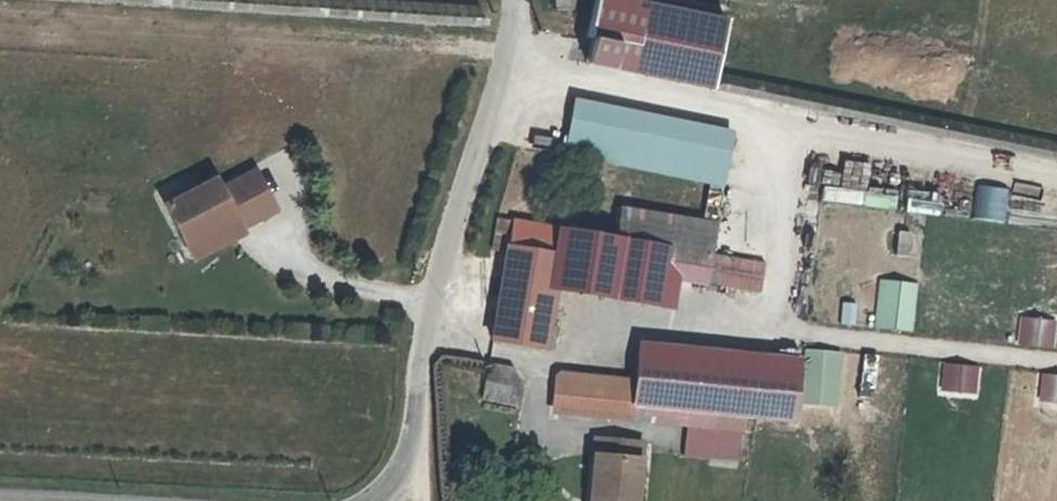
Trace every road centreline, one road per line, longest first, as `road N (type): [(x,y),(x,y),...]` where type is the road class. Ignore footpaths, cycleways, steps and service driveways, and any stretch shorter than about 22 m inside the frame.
road 1 (track): [(506,74),(1056,185)]
road 2 (unclassified): [(386,500),(411,481),(438,310),(500,115),(516,0)]

